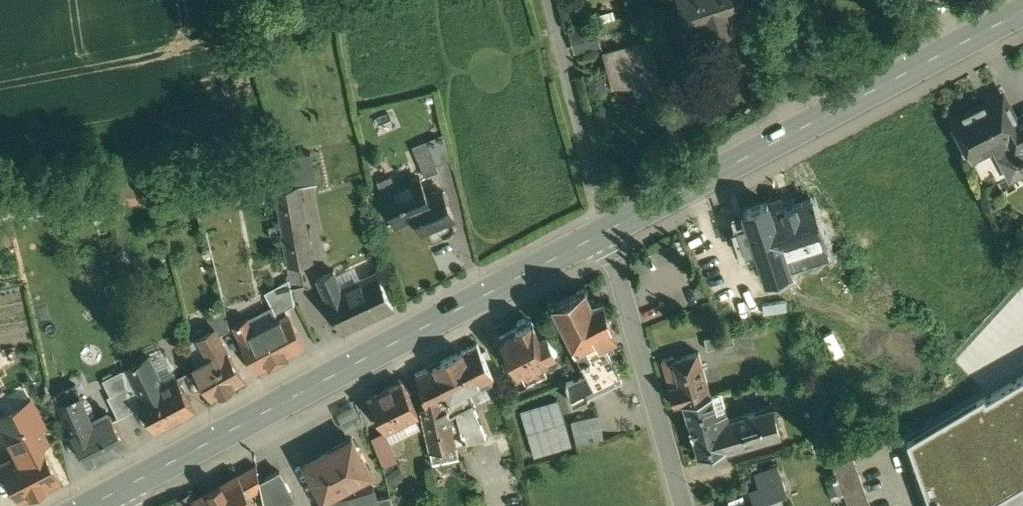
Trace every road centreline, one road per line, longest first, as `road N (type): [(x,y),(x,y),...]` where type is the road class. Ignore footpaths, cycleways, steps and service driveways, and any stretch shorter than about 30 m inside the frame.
road 1 (secondary): [(132,482),(609,226)]
road 2 (secondary): [(609,226),(1022,9)]
road 3 (residential): [(609,226),(685,505)]

